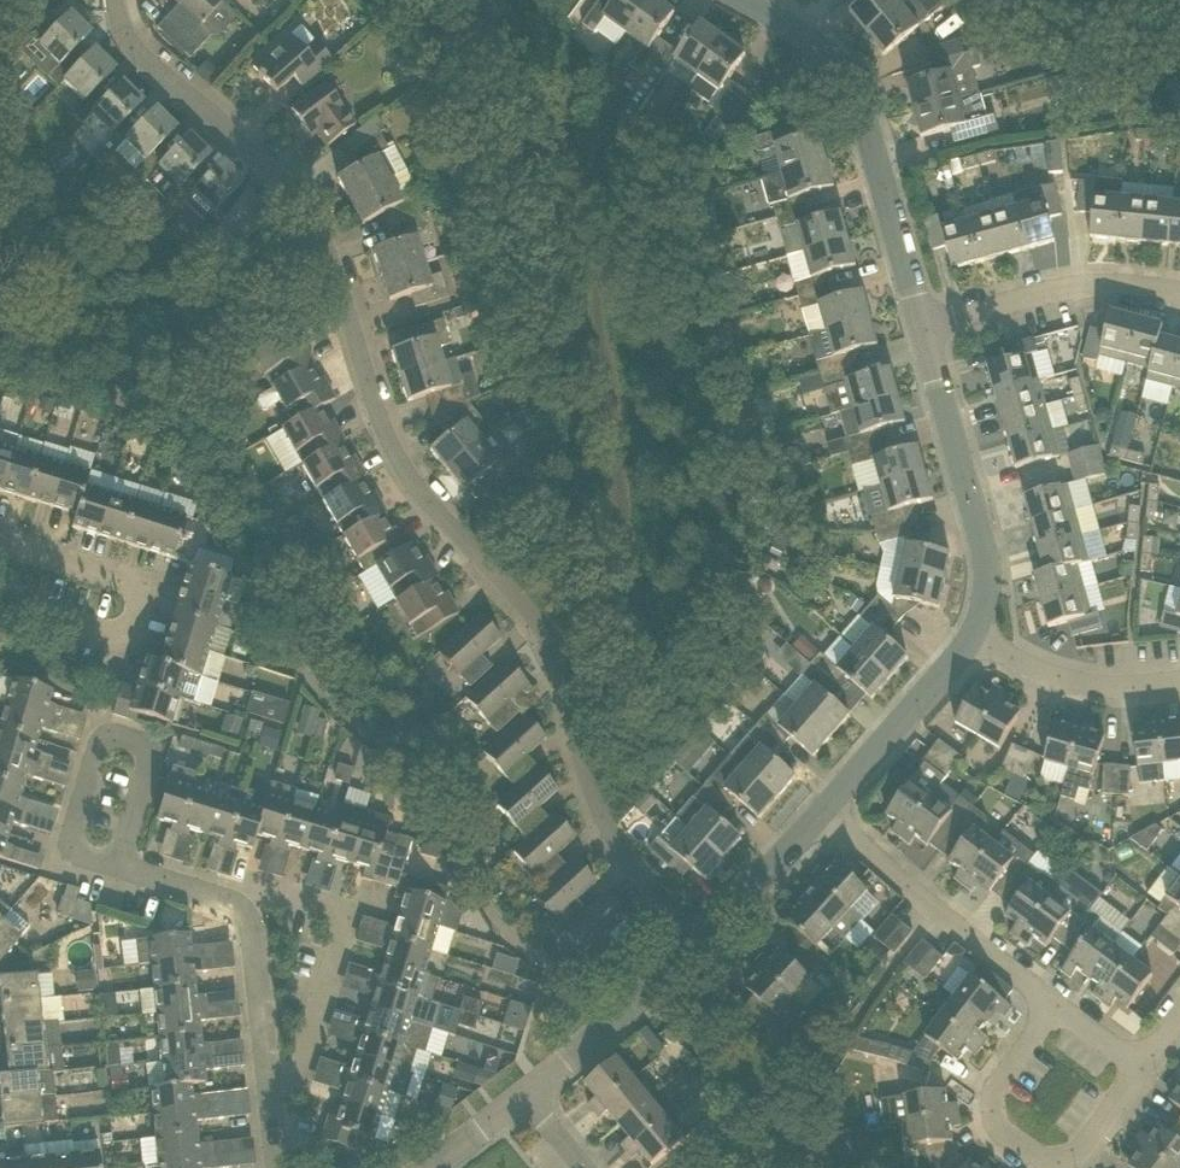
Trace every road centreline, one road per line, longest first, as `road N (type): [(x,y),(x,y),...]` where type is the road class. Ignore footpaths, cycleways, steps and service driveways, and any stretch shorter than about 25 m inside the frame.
road 1 (residential): [(696,943),(632,870),(603,819),(553,647),(414,486),(379,419),(329,257),(292,192),(126,35),(129,0)]
road 2 (residential): [(1179,1020),(1144,1069),(823,812)]
road 3 (residential): [(922,326),(853,87),(836,59),(747,0)]
road 4 (residential): [(0,546),(150,587),(134,639),(15,603)]
road 5 (residential): [(974,638),(989,603),(992,554),(922,326)]
road 6 (residential): [(267,1081),(299,1076),(343,934),(331,909),(276,892),(234,903)]
road 7 (residential): [(122,868),(151,760),(145,745),(114,738),(97,746),(74,827),(91,859)]
road 8 (residential): [(922,326),(1035,295),(1125,286),(1179,291)]
road 9 (residential): [(524,1098),(696,943)]
road 10 (residential): [(823,812),(974,638)]
road 11 (residential): [(974,638),(1059,678),(1108,684),(1179,678)]
road 12 (residential): [(234,903),(253,926),(267,1081)]
road 13 (residential): [(696,943),(823,812)]

